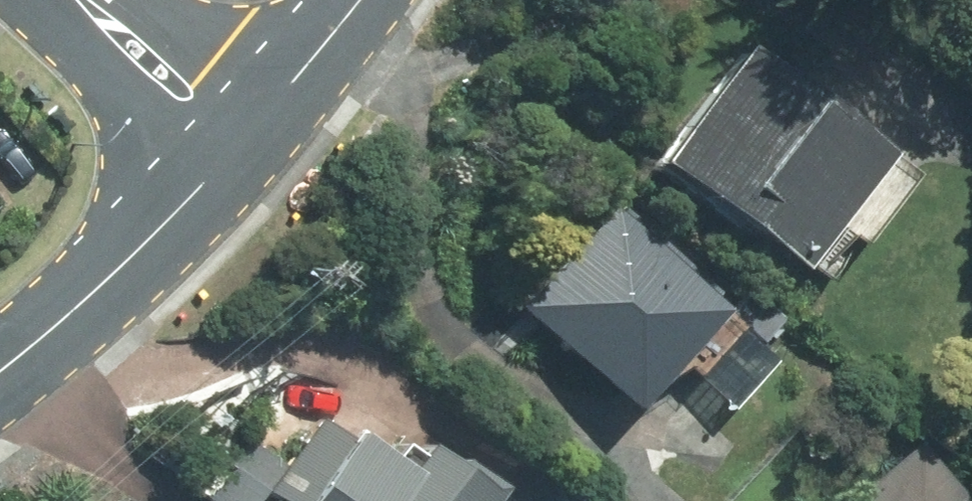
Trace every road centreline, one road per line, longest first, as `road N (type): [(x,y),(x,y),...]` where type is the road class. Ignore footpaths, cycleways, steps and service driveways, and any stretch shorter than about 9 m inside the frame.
road 1 (tertiary): [(266,114),(78,314),(0,368)]
road 2 (residential): [(129,0),(266,114)]
road 3 (tertiary): [(353,0),(266,114)]

